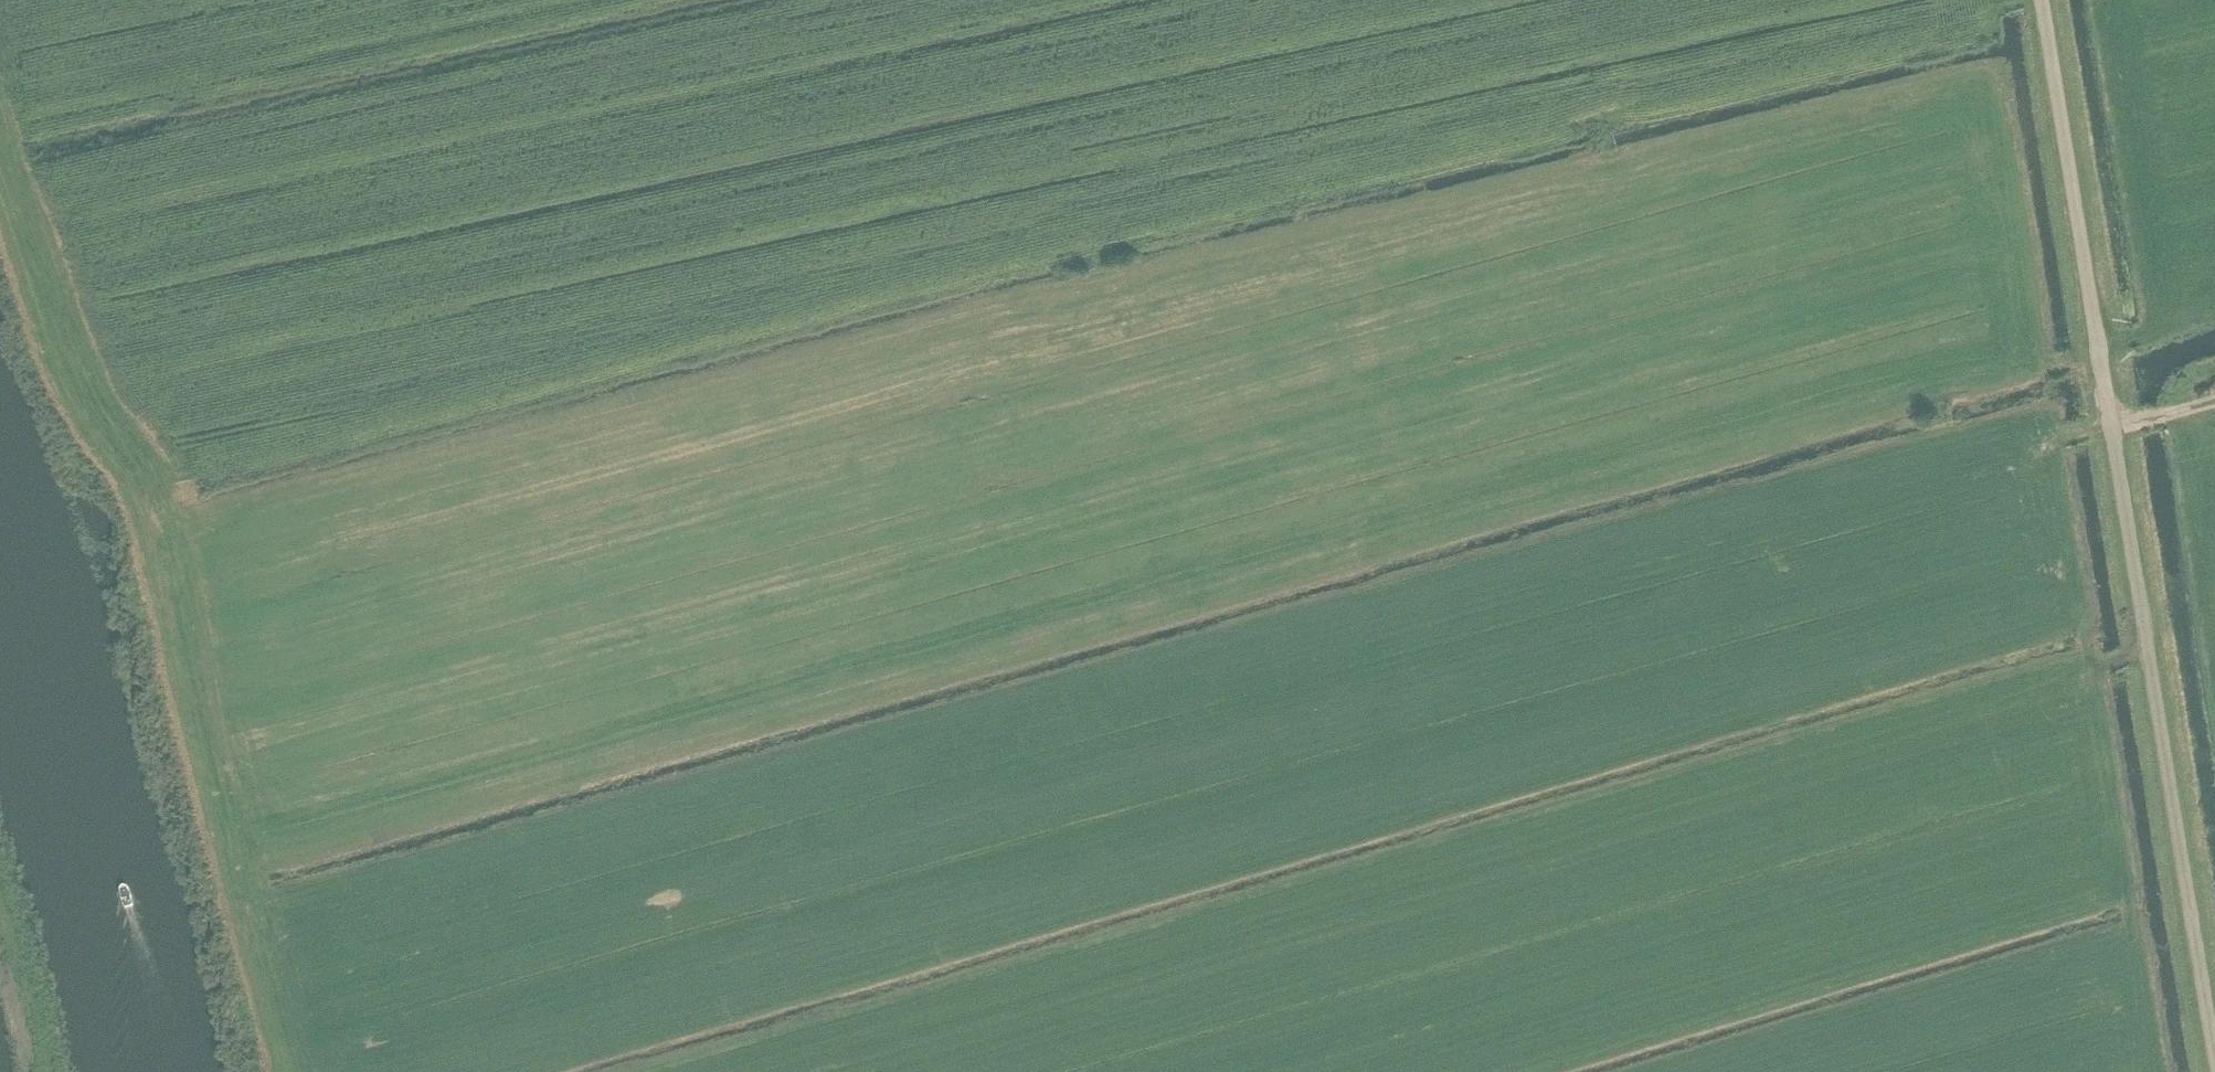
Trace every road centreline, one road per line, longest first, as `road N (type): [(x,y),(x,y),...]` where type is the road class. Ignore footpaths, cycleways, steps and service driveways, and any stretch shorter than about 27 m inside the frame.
road 1 (unclassified): [(2214,1049),(2043,0)]

